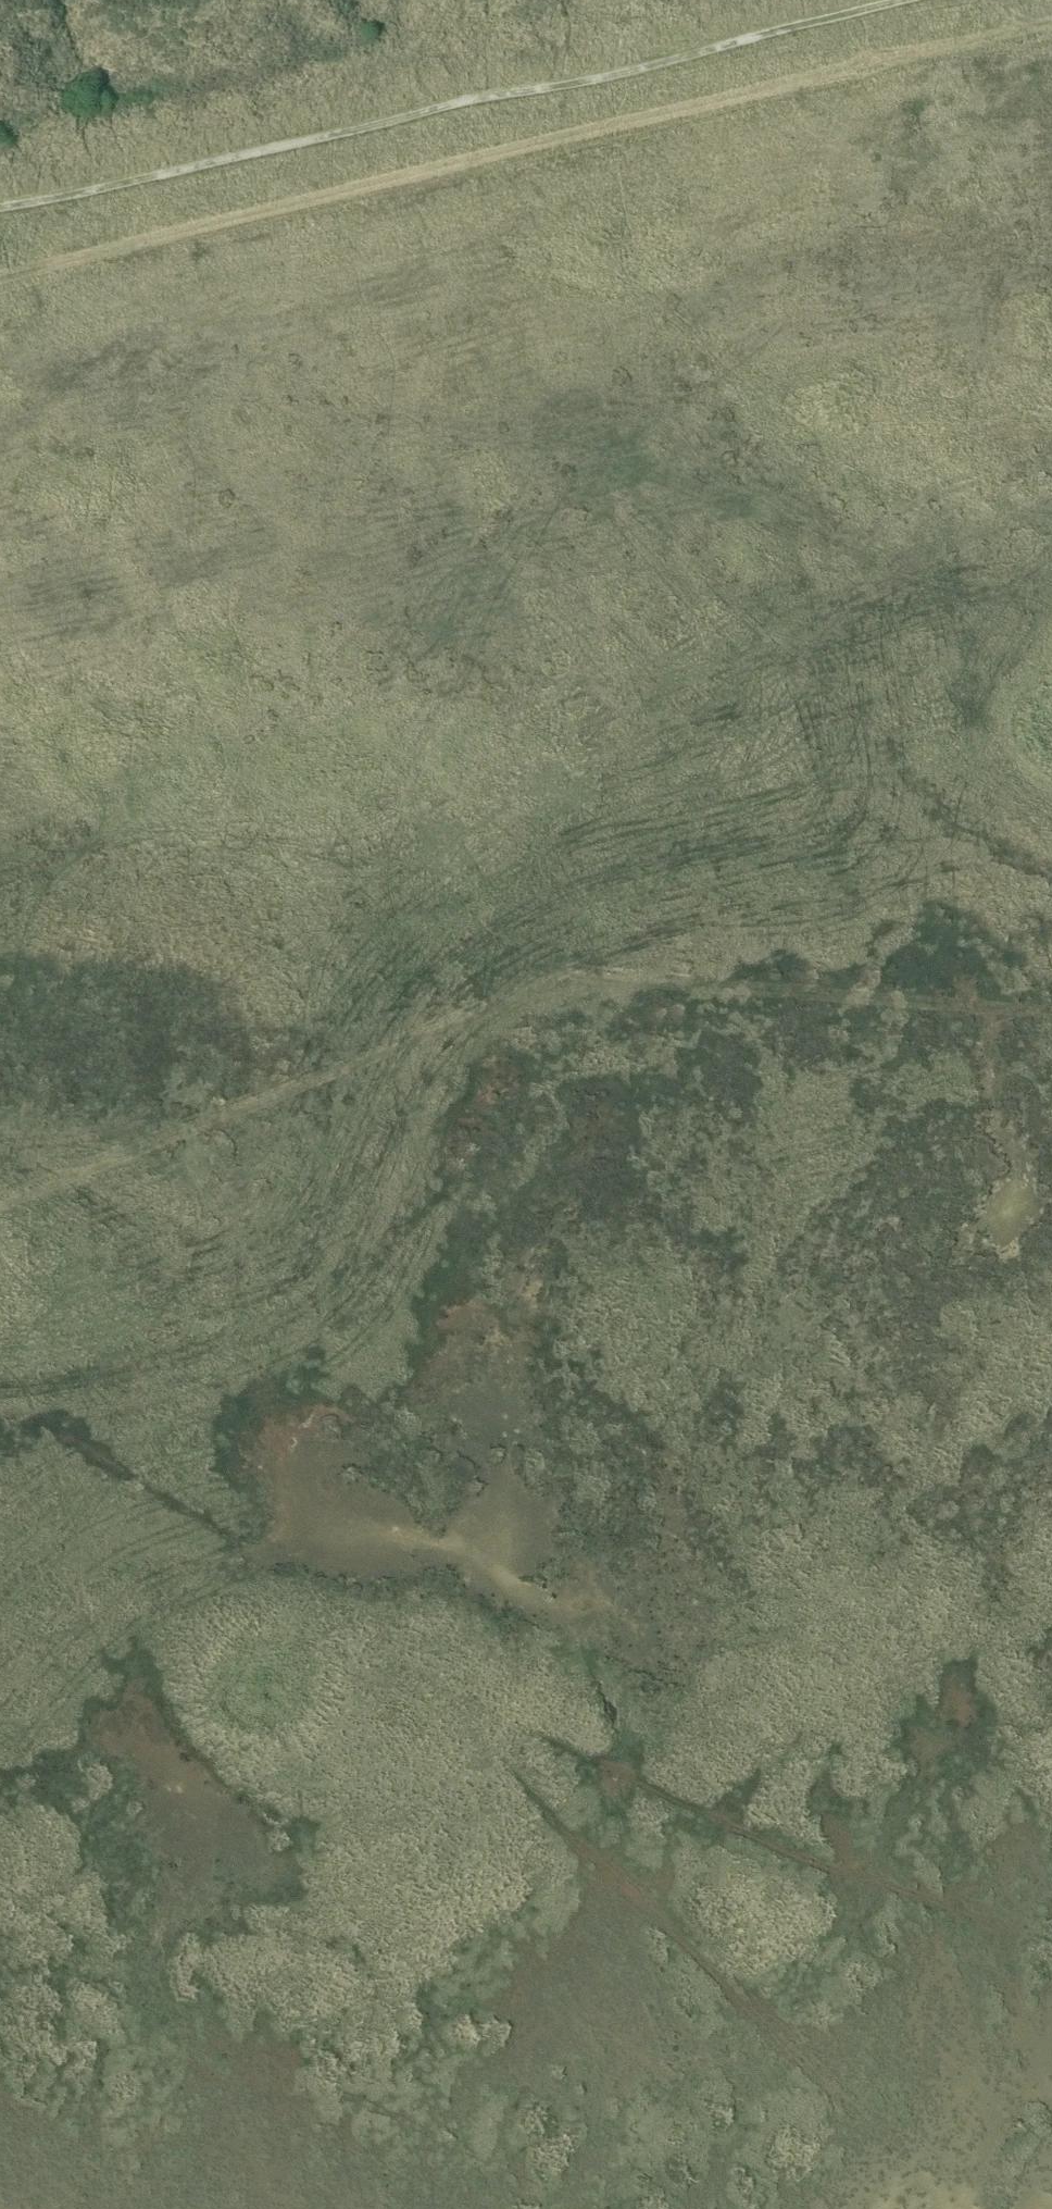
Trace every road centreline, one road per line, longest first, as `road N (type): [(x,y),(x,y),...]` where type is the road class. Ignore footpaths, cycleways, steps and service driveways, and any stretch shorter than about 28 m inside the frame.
road 1 (track): [(0,213),(907,0)]

